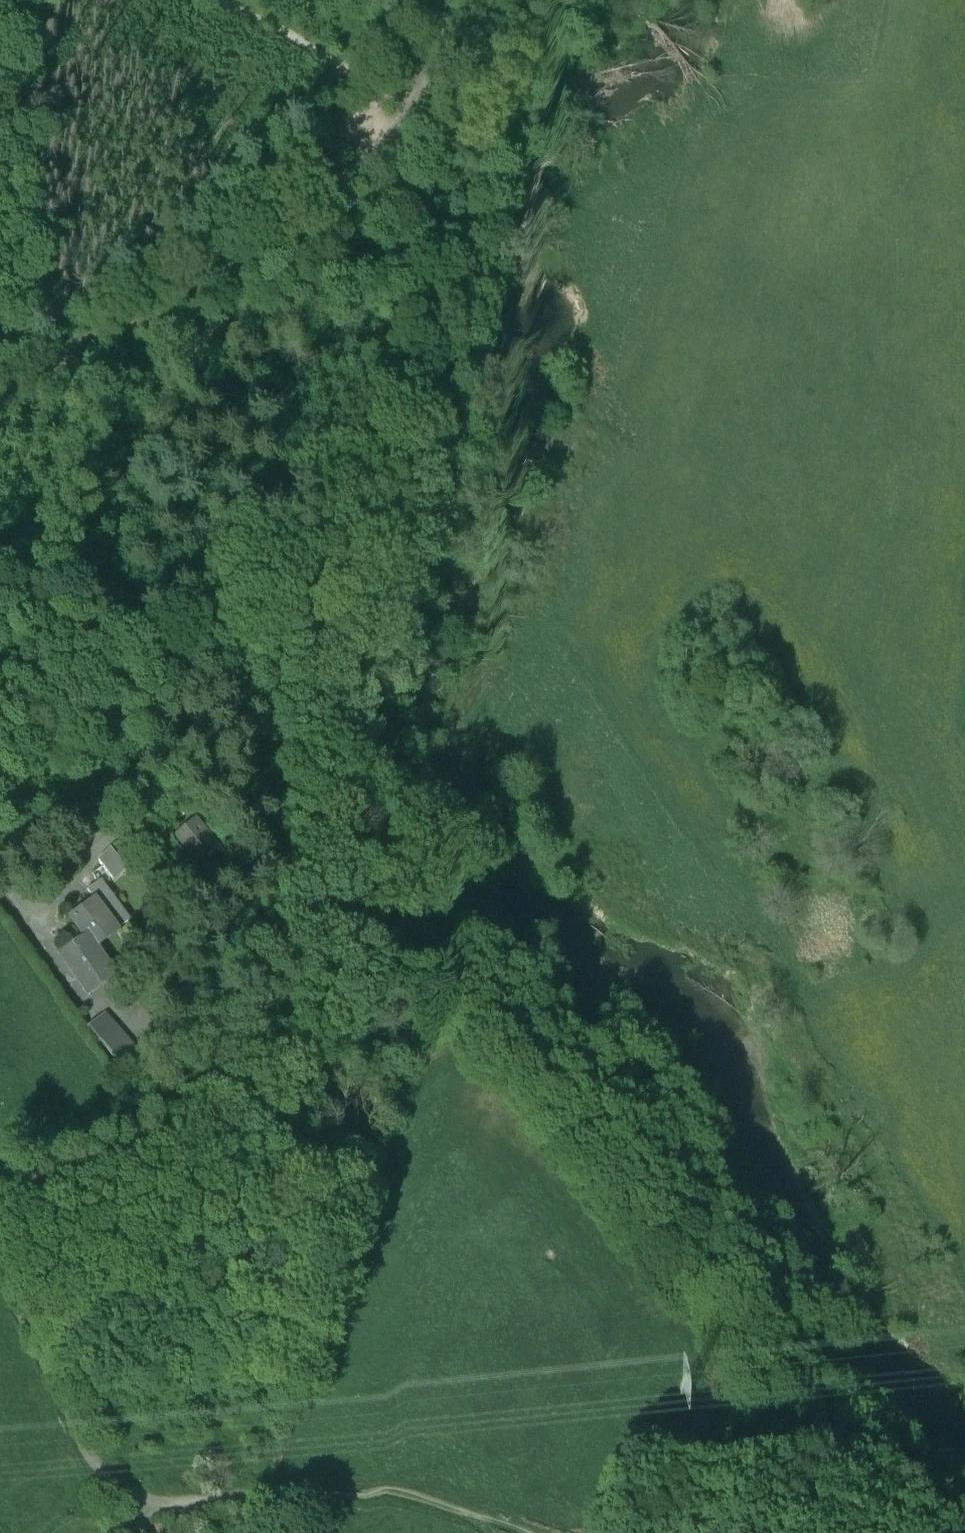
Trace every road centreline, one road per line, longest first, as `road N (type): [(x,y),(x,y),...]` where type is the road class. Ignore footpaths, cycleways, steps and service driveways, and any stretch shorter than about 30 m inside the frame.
road 1 (track): [(535,1532),(408,1495),(329,1481),(147,1496),(95,1449),(0,1256)]
road 2 (track): [(321,155),(338,123),(345,67),(325,15)]

